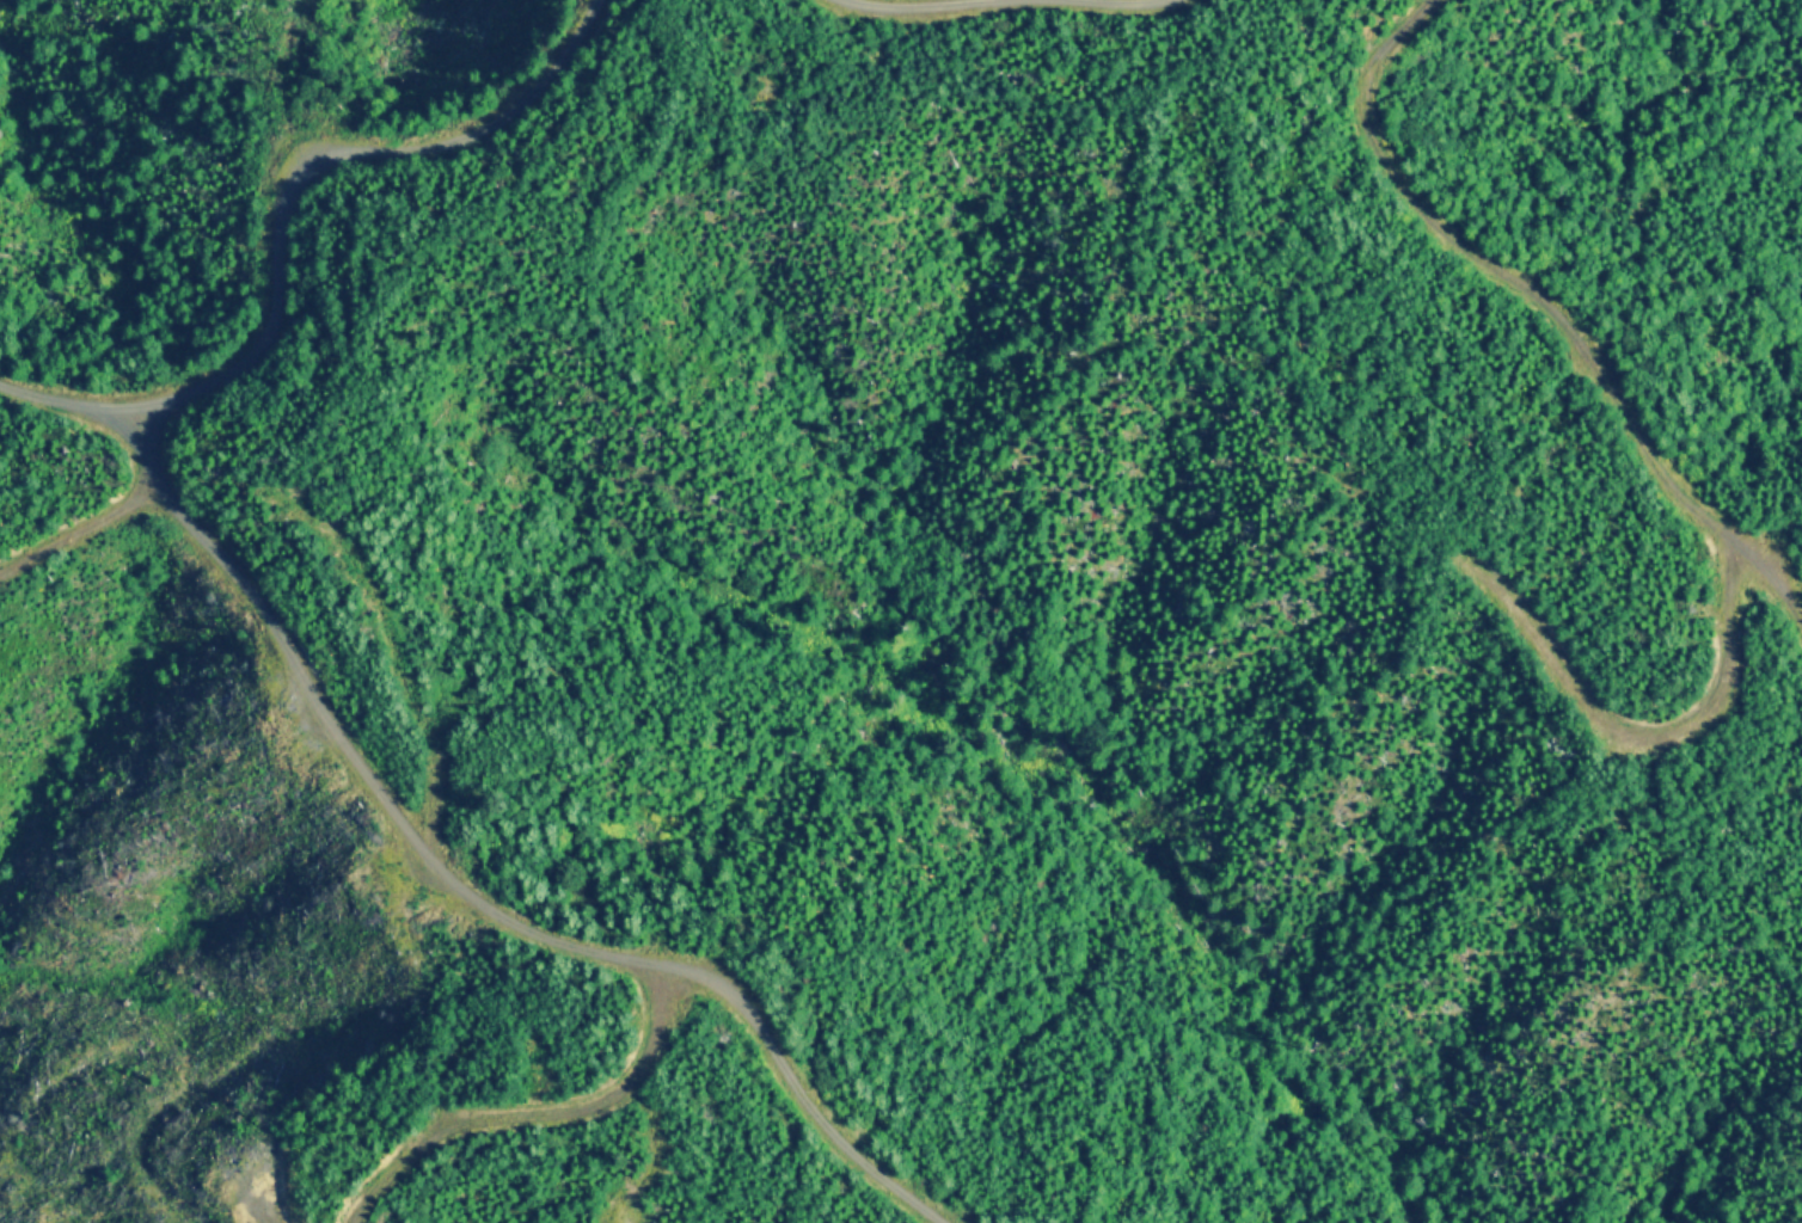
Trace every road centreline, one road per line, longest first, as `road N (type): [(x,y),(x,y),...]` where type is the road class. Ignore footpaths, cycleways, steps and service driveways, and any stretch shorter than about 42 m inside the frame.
road 1 (residential): [(951,1222),(760,1044),(716,978),(586,953),(462,890),(368,773),(238,573),(103,412)]
road 2 (residential): [(593,0),(543,73),(502,112),(431,150),(362,145),(307,155),(274,195),(246,342),(190,383),(103,412),(0,386)]
road 3 (track): [(1801,645),(1724,512),(1432,203),(1387,116),(1409,0)]
road 4 (track): [(53,542),(159,477)]

